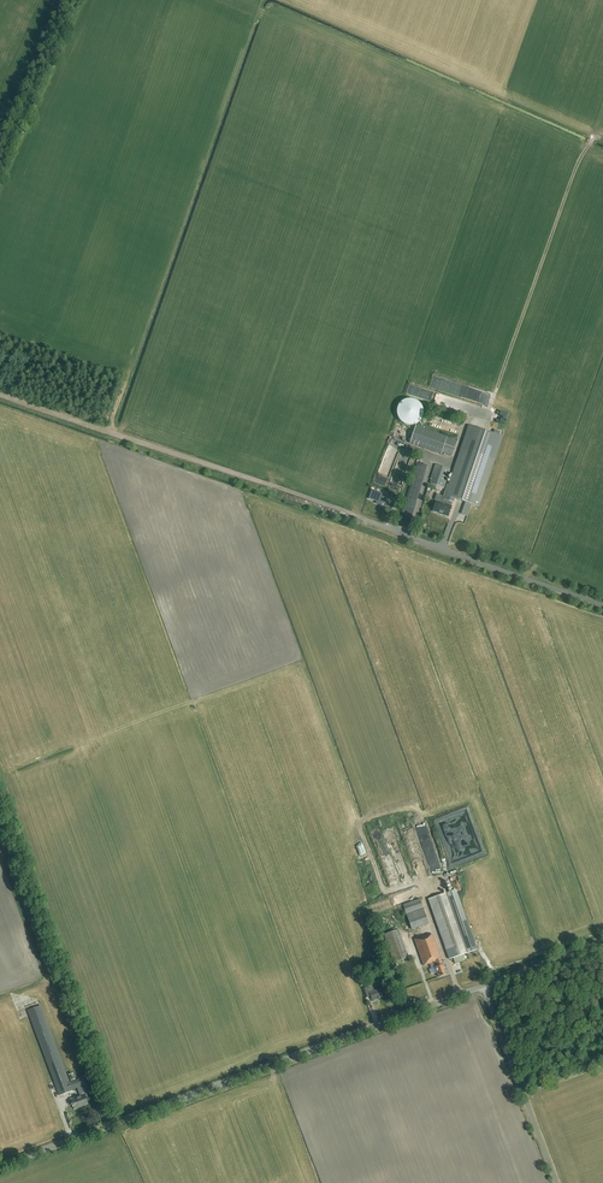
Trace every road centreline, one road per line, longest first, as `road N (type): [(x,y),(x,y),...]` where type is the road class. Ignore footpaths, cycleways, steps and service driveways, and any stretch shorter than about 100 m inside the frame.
road 1 (unclassified): [(0,1167),(483,986)]
road 2 (track): [(0,395),(398,532)]
road 3 (unclassified): [(602,606),(398,532)]
road 4 (unclassified): [(556,1182),(483,986)]
road 5 (unclassified): [(483,986),(602,941)]

